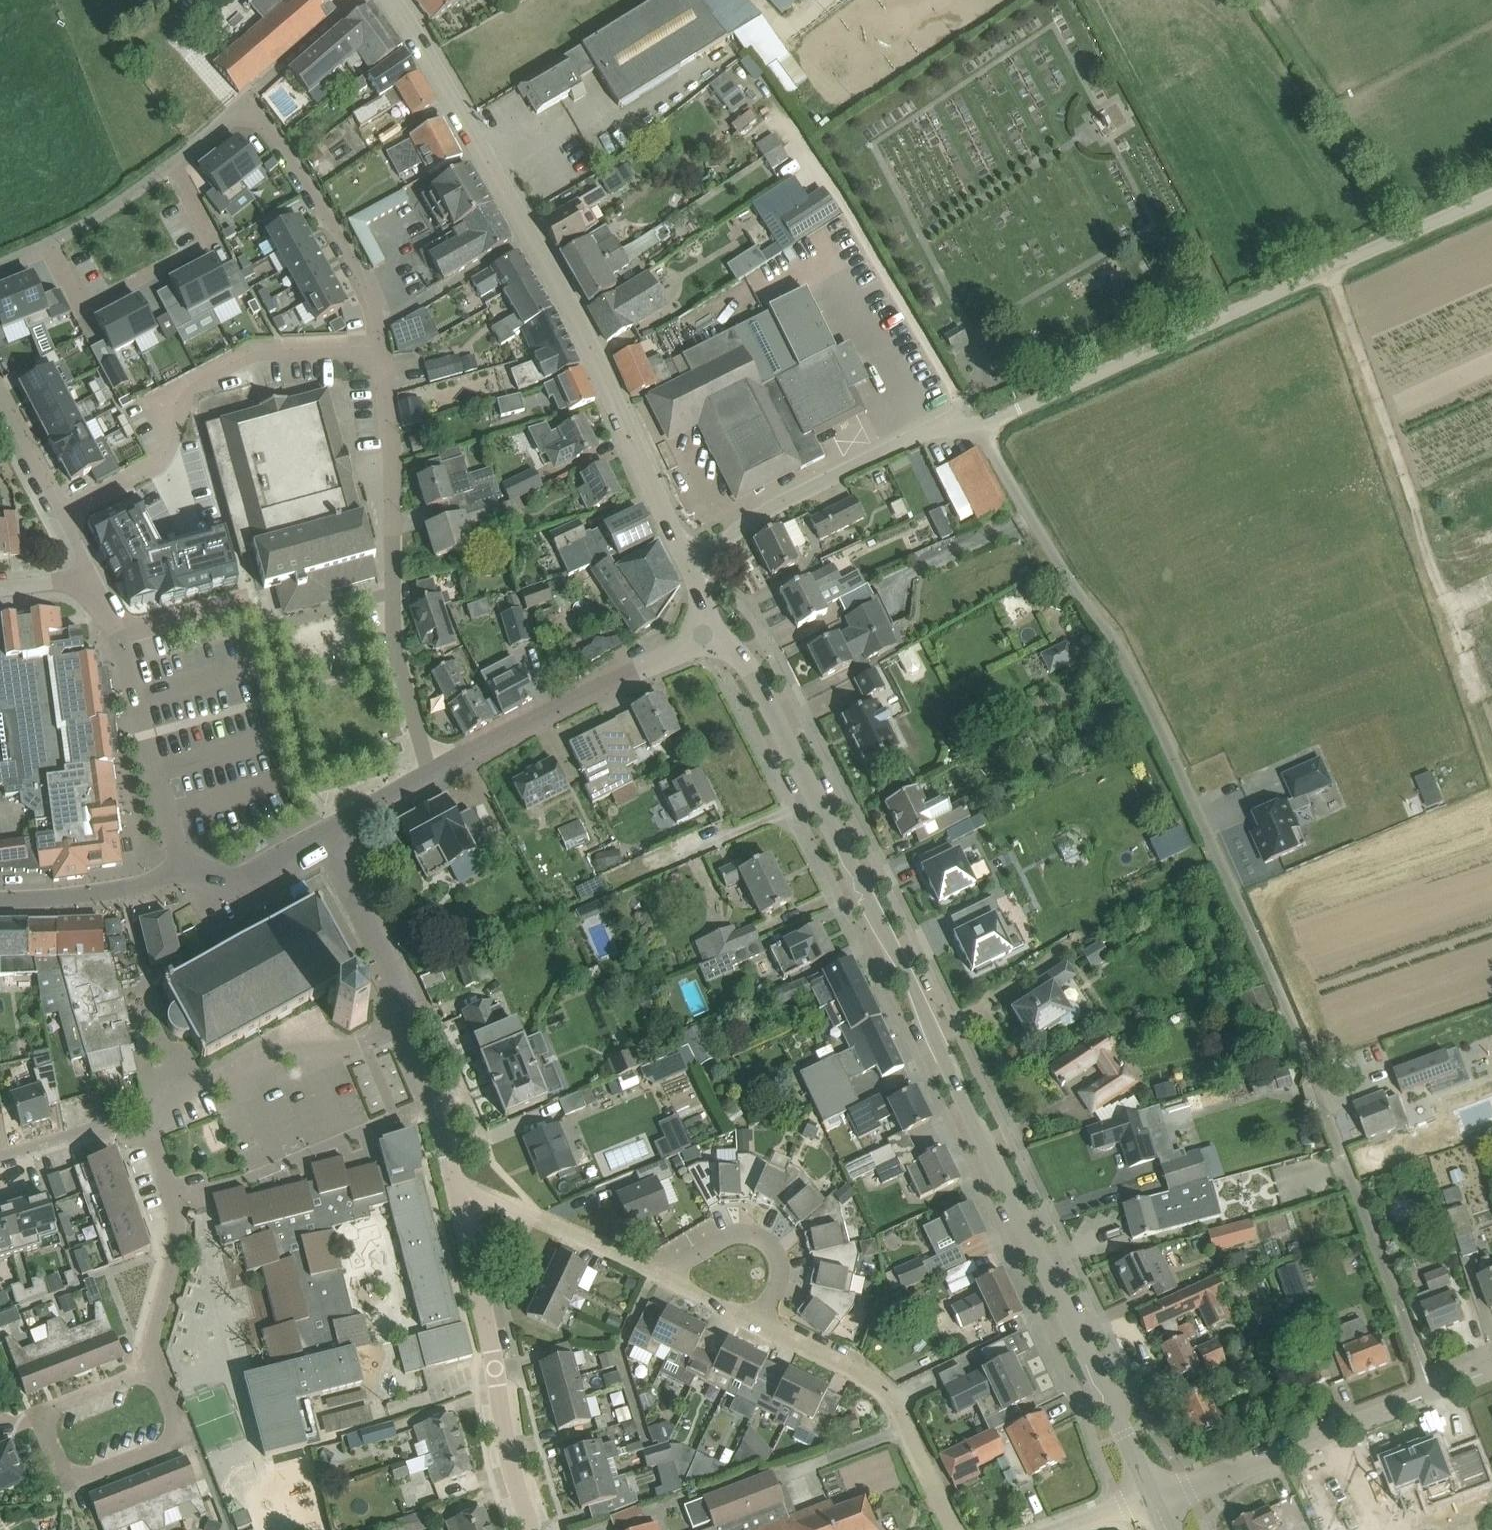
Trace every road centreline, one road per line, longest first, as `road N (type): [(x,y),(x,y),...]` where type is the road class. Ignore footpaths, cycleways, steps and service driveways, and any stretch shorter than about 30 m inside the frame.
road 1 (residential): [(1430,1394),(1339,1143),(1191,794),(1128,663),(978,430)]
road 2 (secondary): [(1155,1500),(742,660),(708,635)]
road 3 (secondary): [(690,563),(582,330),(391,0)]
road 4 (residential): [(978,430),(1491,193)]
road 5 (track): [(1330,265),(1480,691)]
road 6 (residential): [(429,774),(397,658),(380,345)]
road 7 (residential): [(380,345),(261,350),(191,383),(177,399),(157,463),(60,514)]
road 8 (residential): [(151,1366),(39,1414),(69,1486),(181,1436),(162,1390)]
road 9 (track): [(962,413),(774,113)]
road 10 (residential): [(534,1529),(512,1466),(459,1198)]
road 11 (residential): [(690,563),(769,509),(962,413),(978,430)]
road 12 (tertiary): [(429,774),(708,635)]
road 13 (residential): [(50,242),(83,310),(213,242),(170,165)]
road 14 (residential): [(185,871),(115,641),(87,587)]
road 15 (residential): [(953,1529),(889,1391),(759,1322)]
road 16 (tertiary): [(1155,1500),(1430,1394)]
road 17 (residential): [(380,345),(351,252),(245,100)]
road 18 (residential): [(148,1131),(181,1088),(287,1047),(331,1049),(397,1026)]
road 19 (residential): [(151,1366),(180,1212),(148,1131)]
road 20 (residential): [(672,1282),(534,1218),(459,1198)]
road 21 (residential): [(397,1026),(403,993),(325,834)]
road 22 (residential): [(759,1322),(780,1273),(758,1235),(734,1235),(709,1247),(672,1282)]
road 23 (tertiary): [(185,871),(0,902)]
road 24 (residential): [(459,1198),(432,1105),(397,1026)]
road 25 (residential): [(0,1158),(94,1130),(148,1131)]
road 26 (residential): [(245,100),(355,0)]
road 27 (tertiary): [(325,834),(185,871)]
road 28 (residential): [(50,242),(170,165)]
road 29 (residential): [(60,514),(0,394)]

